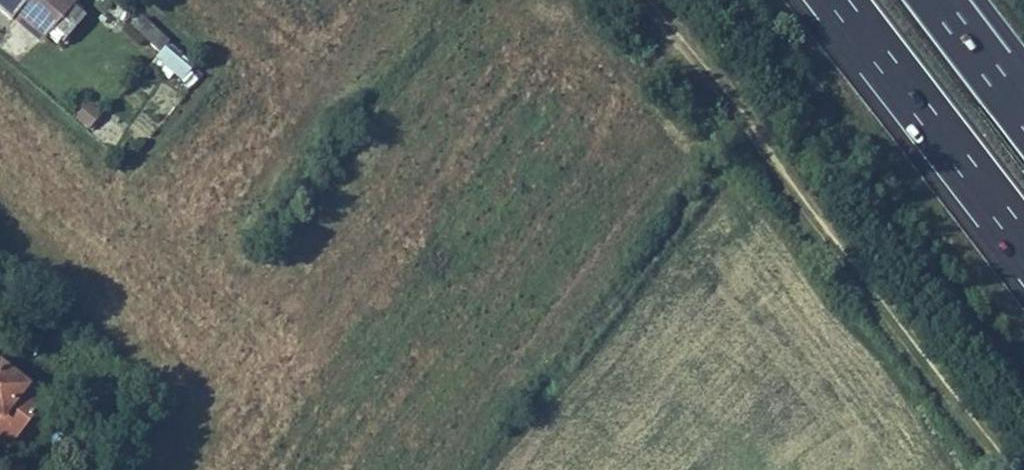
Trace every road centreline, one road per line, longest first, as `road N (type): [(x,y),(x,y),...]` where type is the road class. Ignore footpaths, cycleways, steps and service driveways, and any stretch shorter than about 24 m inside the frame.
road 1 (track): [(1010,469),(644,0)]
road 2 (motorway): [(836,0),(1023,243)]
road 3 (motorway): [(1023,113),(938,0)]

